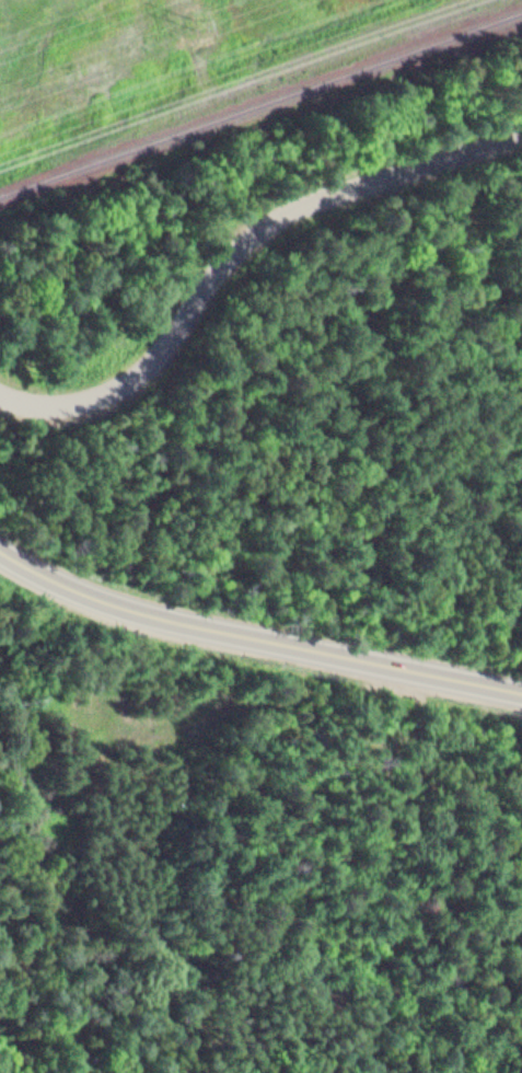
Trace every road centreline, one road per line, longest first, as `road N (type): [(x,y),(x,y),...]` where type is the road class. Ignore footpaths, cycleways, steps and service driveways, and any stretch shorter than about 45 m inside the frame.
road 1 (secondary): [(521,691),(179,622),(78,589),(0,548)]

